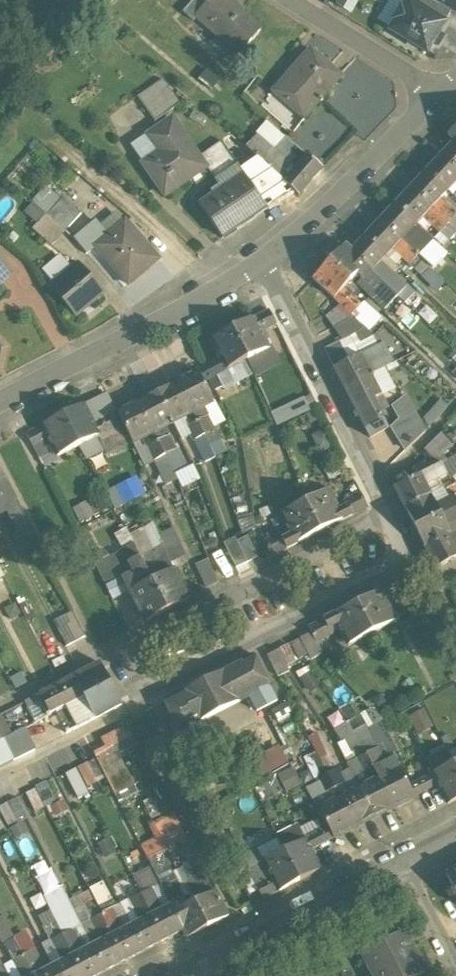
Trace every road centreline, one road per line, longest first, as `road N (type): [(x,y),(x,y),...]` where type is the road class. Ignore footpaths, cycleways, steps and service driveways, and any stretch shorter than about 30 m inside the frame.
road 1 (residential): [(421,569),(139,702),(114,648),(395,514)]
road 2 (residential): [(0,403),(266,263)]
road 3 (residential): [(266,263),(395,514)]
road 4 (residential): [(266,263),(449,108)]
road 5 (residential): [(209,960),(410,851)]
road 6 (residential): [(449,108),(280,0)]

